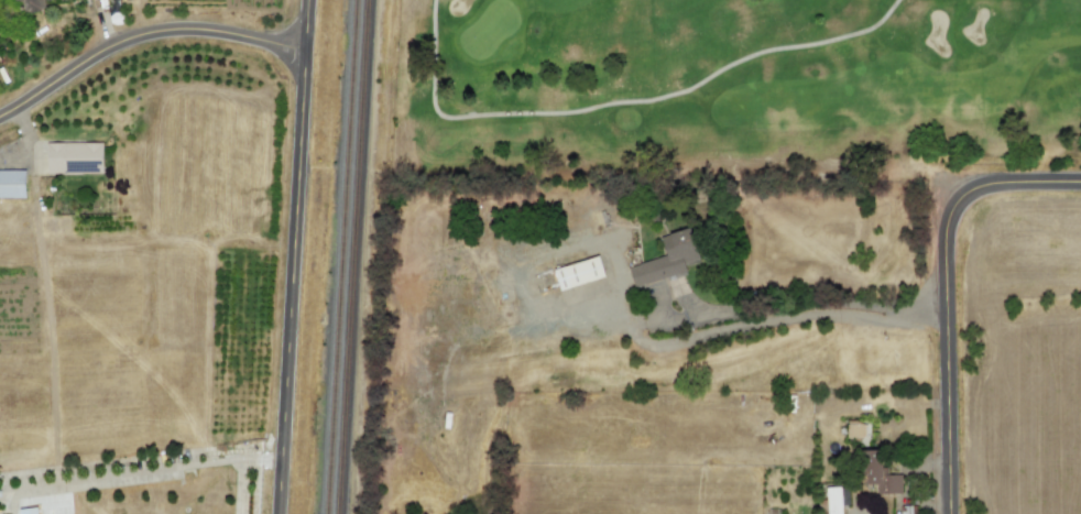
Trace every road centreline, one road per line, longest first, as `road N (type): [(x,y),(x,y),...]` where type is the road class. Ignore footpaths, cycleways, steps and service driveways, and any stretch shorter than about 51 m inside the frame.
road 1 (residential): [(283,513),(311,0)]
road 2 (residential): [(951,513),(946,239),(956,205),(997,182)]
road 3 (residential): [(0,117),(148,34),(217,32),(308,57)]

